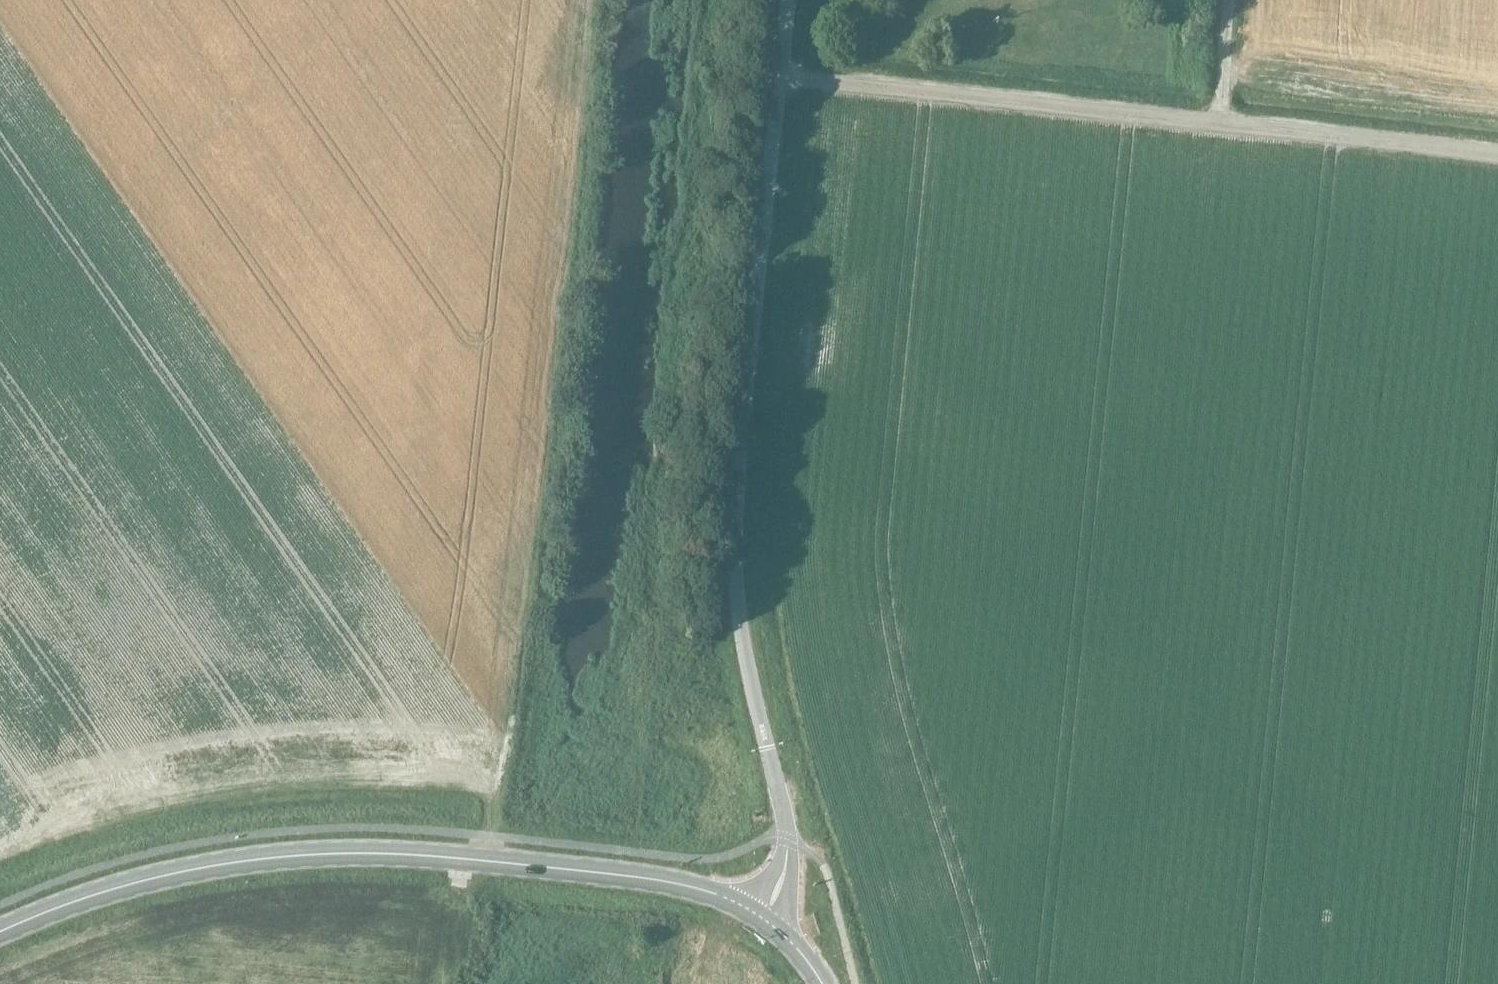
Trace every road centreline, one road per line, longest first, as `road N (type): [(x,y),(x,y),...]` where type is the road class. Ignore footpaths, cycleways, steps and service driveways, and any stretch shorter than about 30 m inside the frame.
road 1 (unclassified): [(761,914),(780,883),(787,839),(735,599),(736,494),(784,0)]
road 2 (primary): [(761,914),(720,891),(657,877),(324,852),(135,879),(0,930)]

